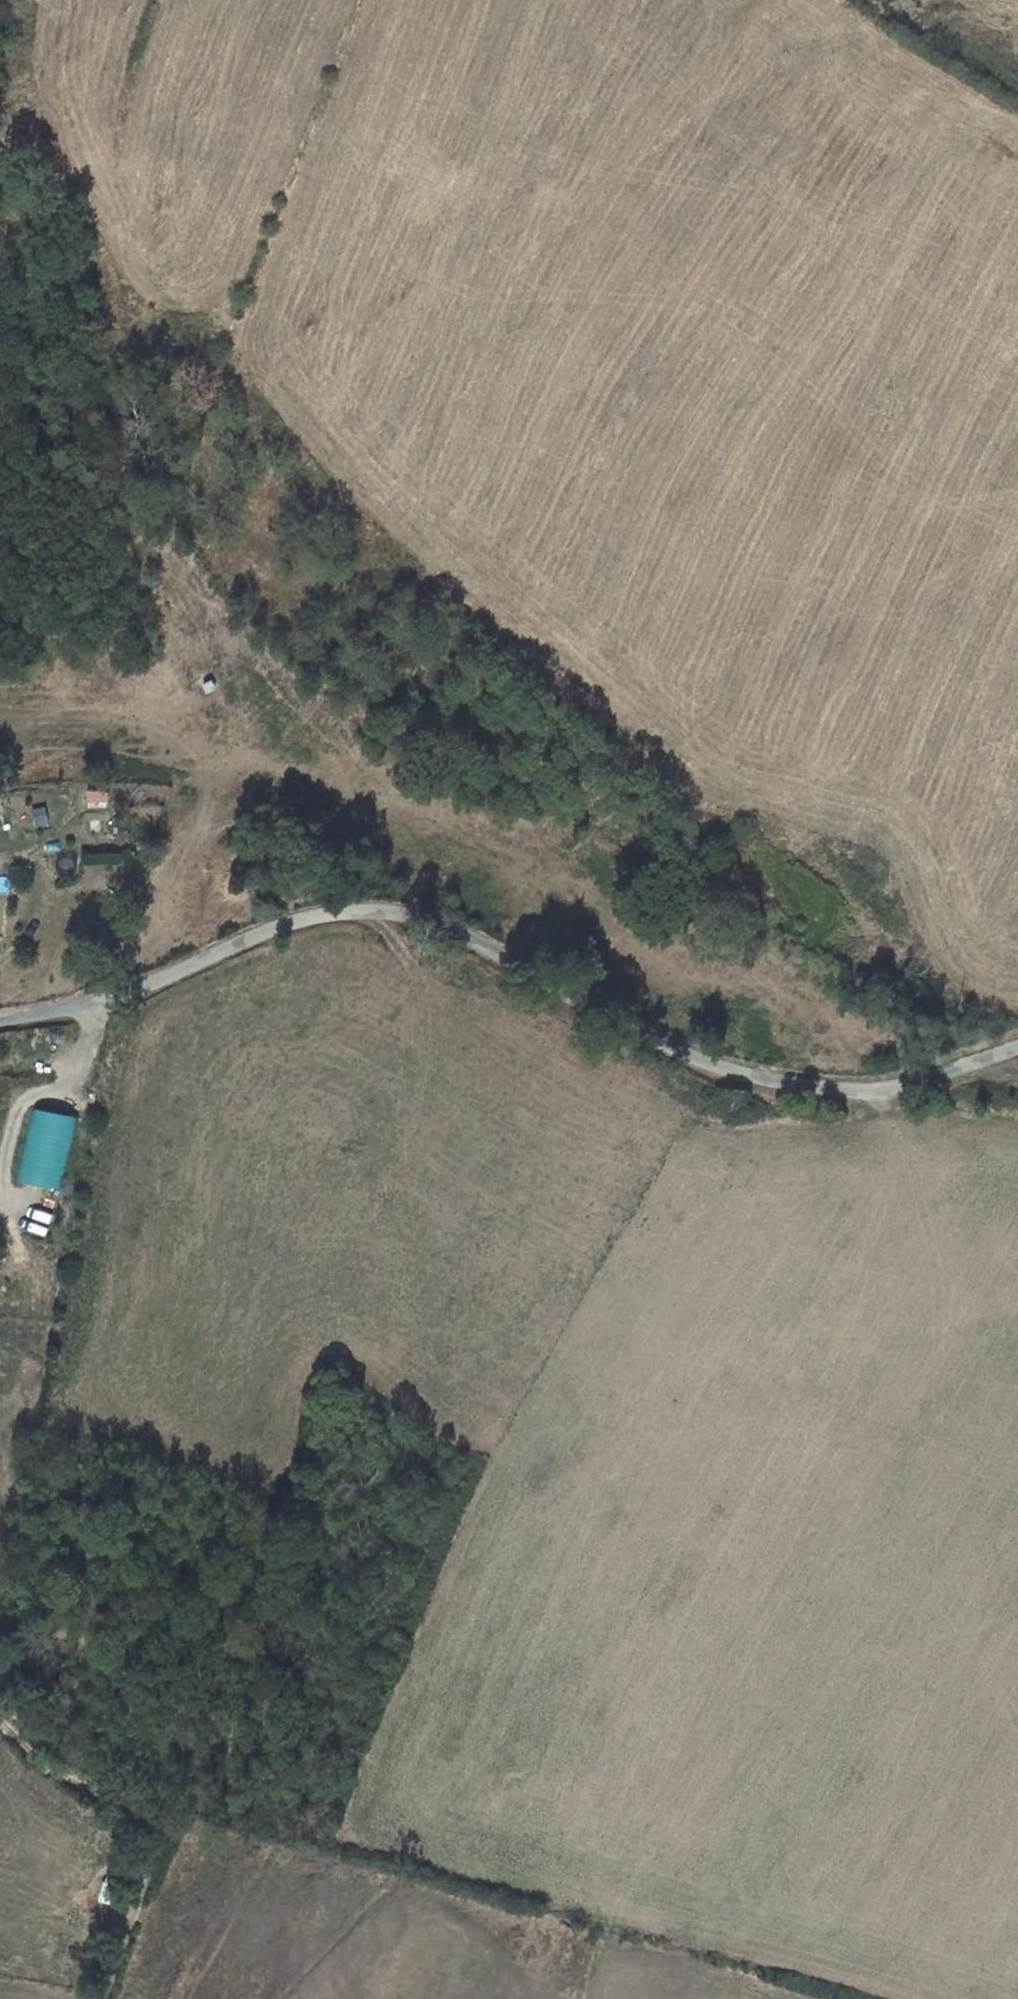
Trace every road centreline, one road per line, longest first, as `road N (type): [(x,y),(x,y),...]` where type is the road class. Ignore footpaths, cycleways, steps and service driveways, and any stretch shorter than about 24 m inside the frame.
road 1 (unclassified): [(0,1020),(82,1006),(161,981),(307,918),(383,910),(459,930),(513,969),(669,1058),(796,1091),(910,1085),(1017,1047)]
road 2 (track): [(101,1998),(148,1869),(146,1800),(52,1775),(0,1726)]

